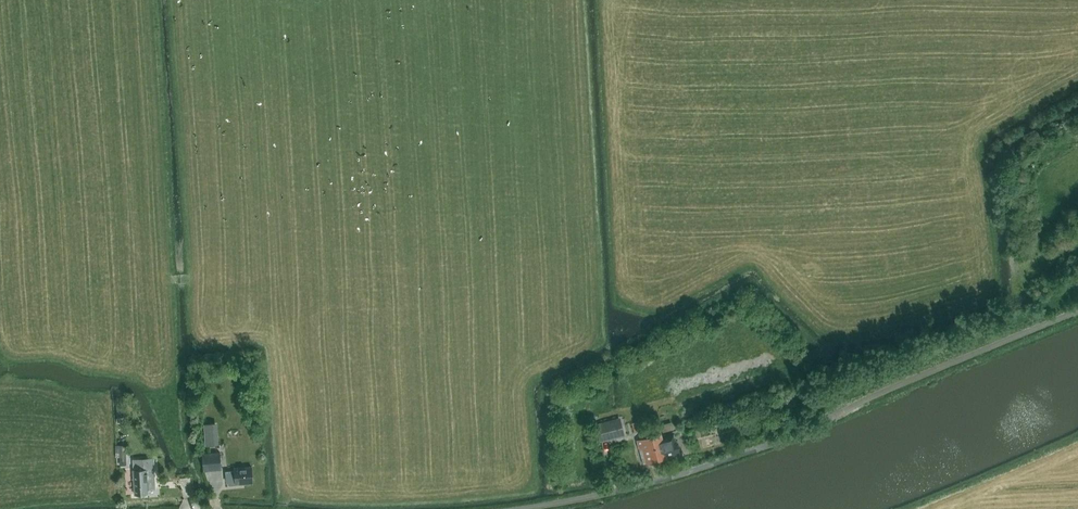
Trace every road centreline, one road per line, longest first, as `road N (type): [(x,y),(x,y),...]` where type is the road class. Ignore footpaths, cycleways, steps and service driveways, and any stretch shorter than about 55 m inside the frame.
road 1 (unclassified): [(1077,310),(775,443),(632,488),(518,508)]

